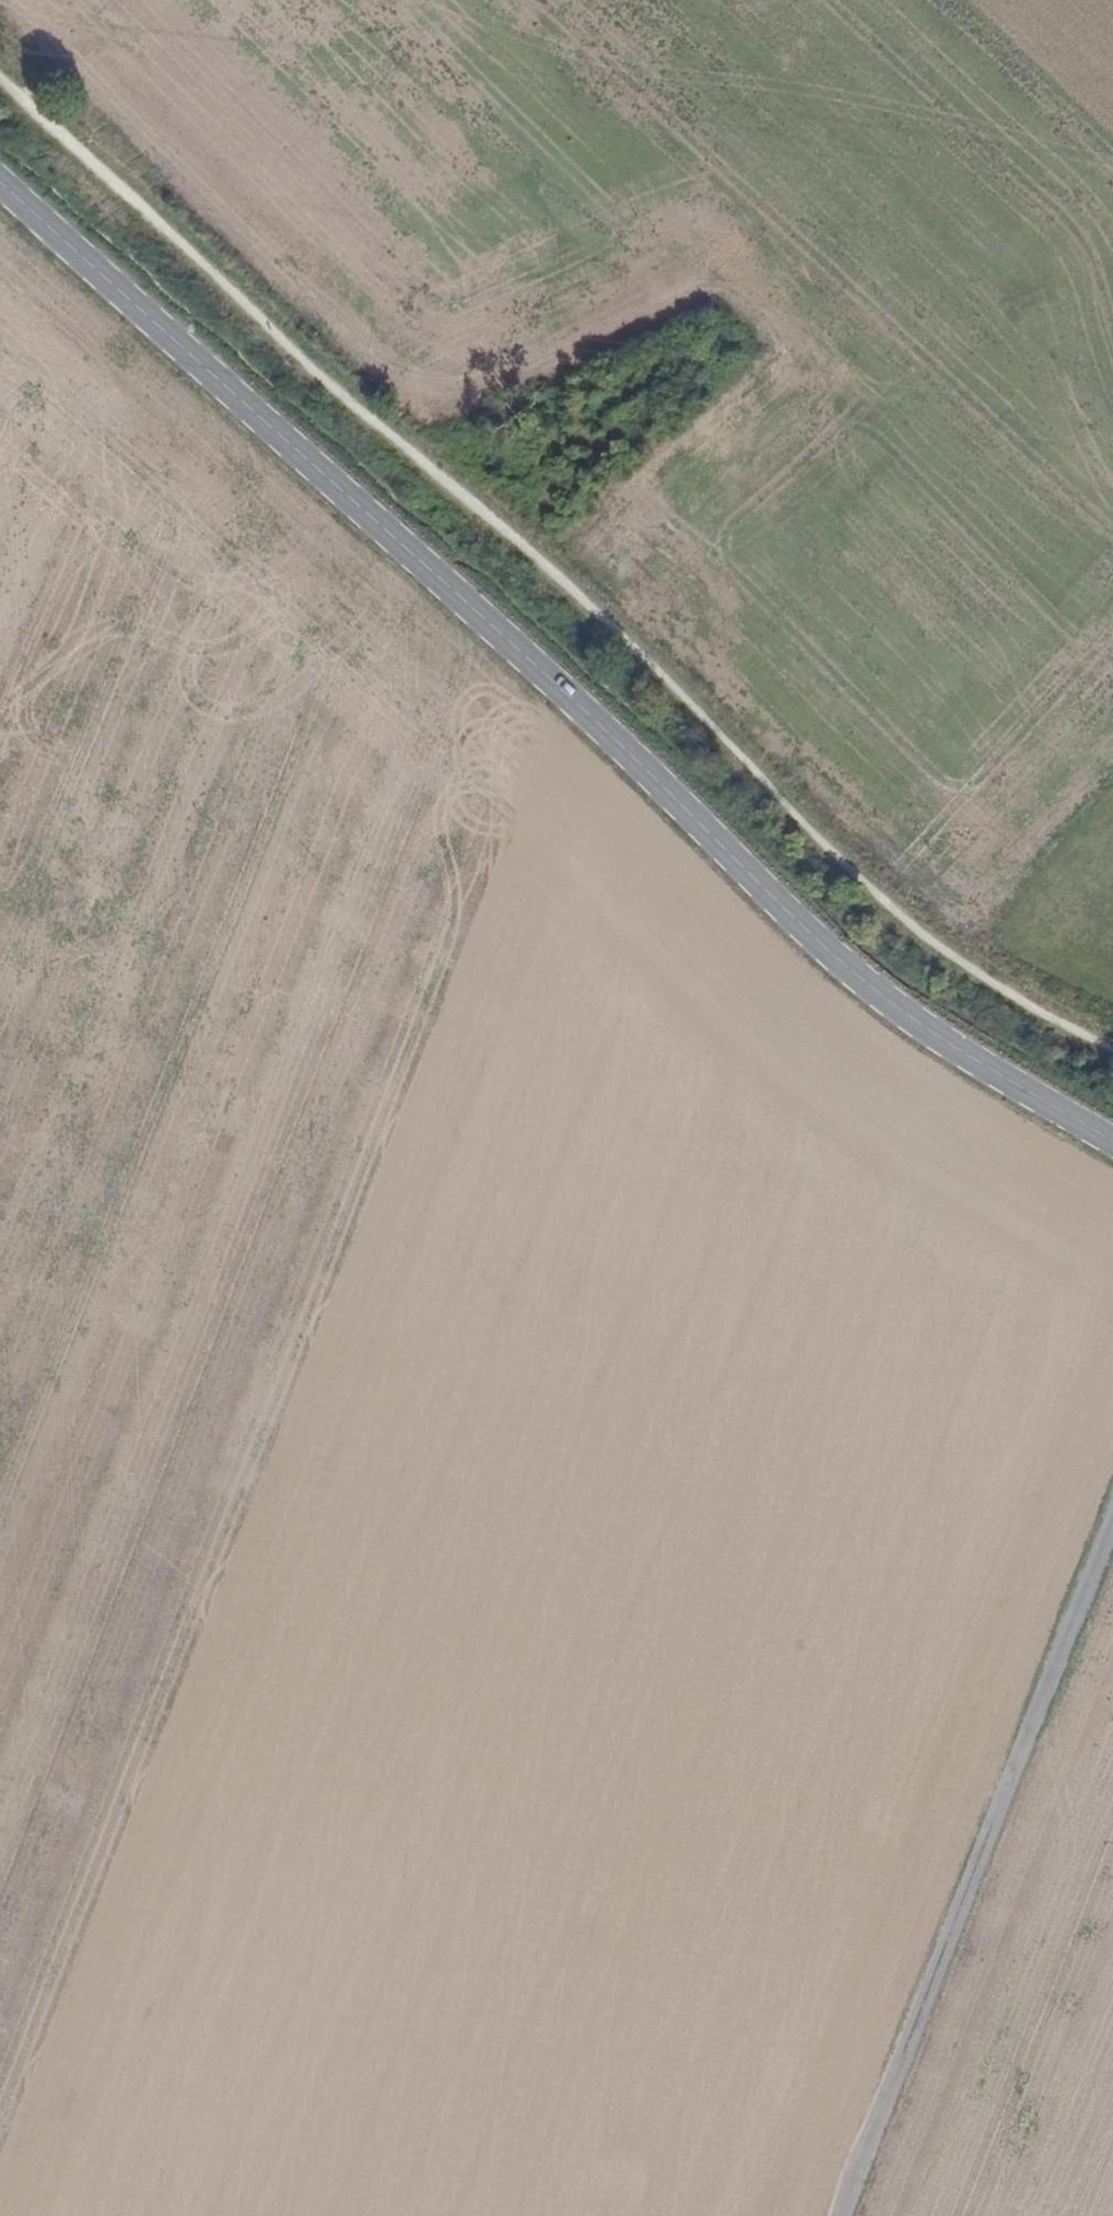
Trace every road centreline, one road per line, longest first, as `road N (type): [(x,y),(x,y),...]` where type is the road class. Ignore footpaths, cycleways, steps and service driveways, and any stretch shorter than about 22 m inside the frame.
road 1 (tertiary): [(1112,1139),(914,1020),(853,972),(524,654),(0,181)]
road 2 (unclassified): [(1112,1513),(845,2215)]

